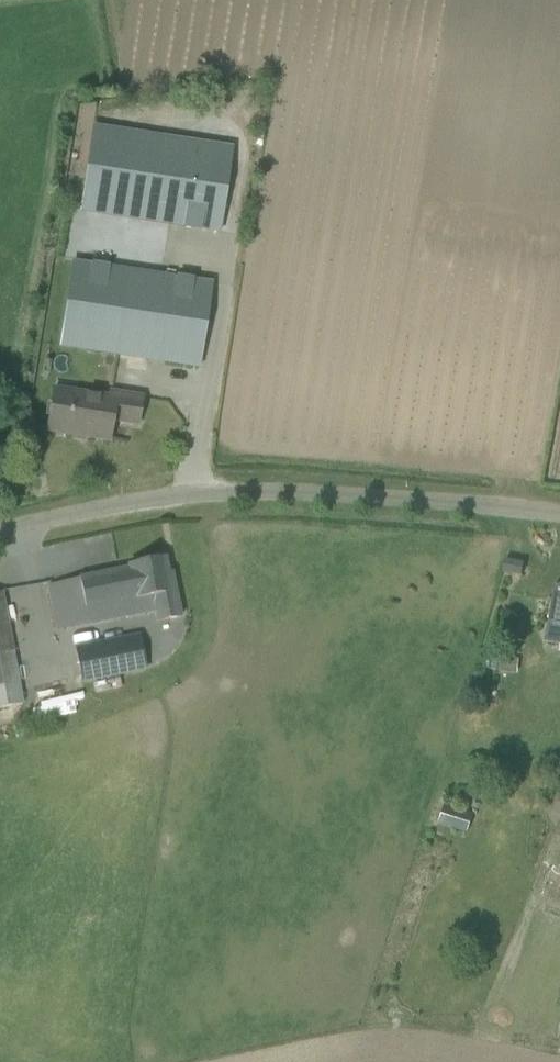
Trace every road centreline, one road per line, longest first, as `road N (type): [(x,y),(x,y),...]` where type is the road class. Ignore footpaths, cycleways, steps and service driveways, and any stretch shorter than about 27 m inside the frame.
road 1 (unclassified): [(559,518),(363,491),(219,492),(124,503),(0,534)]

